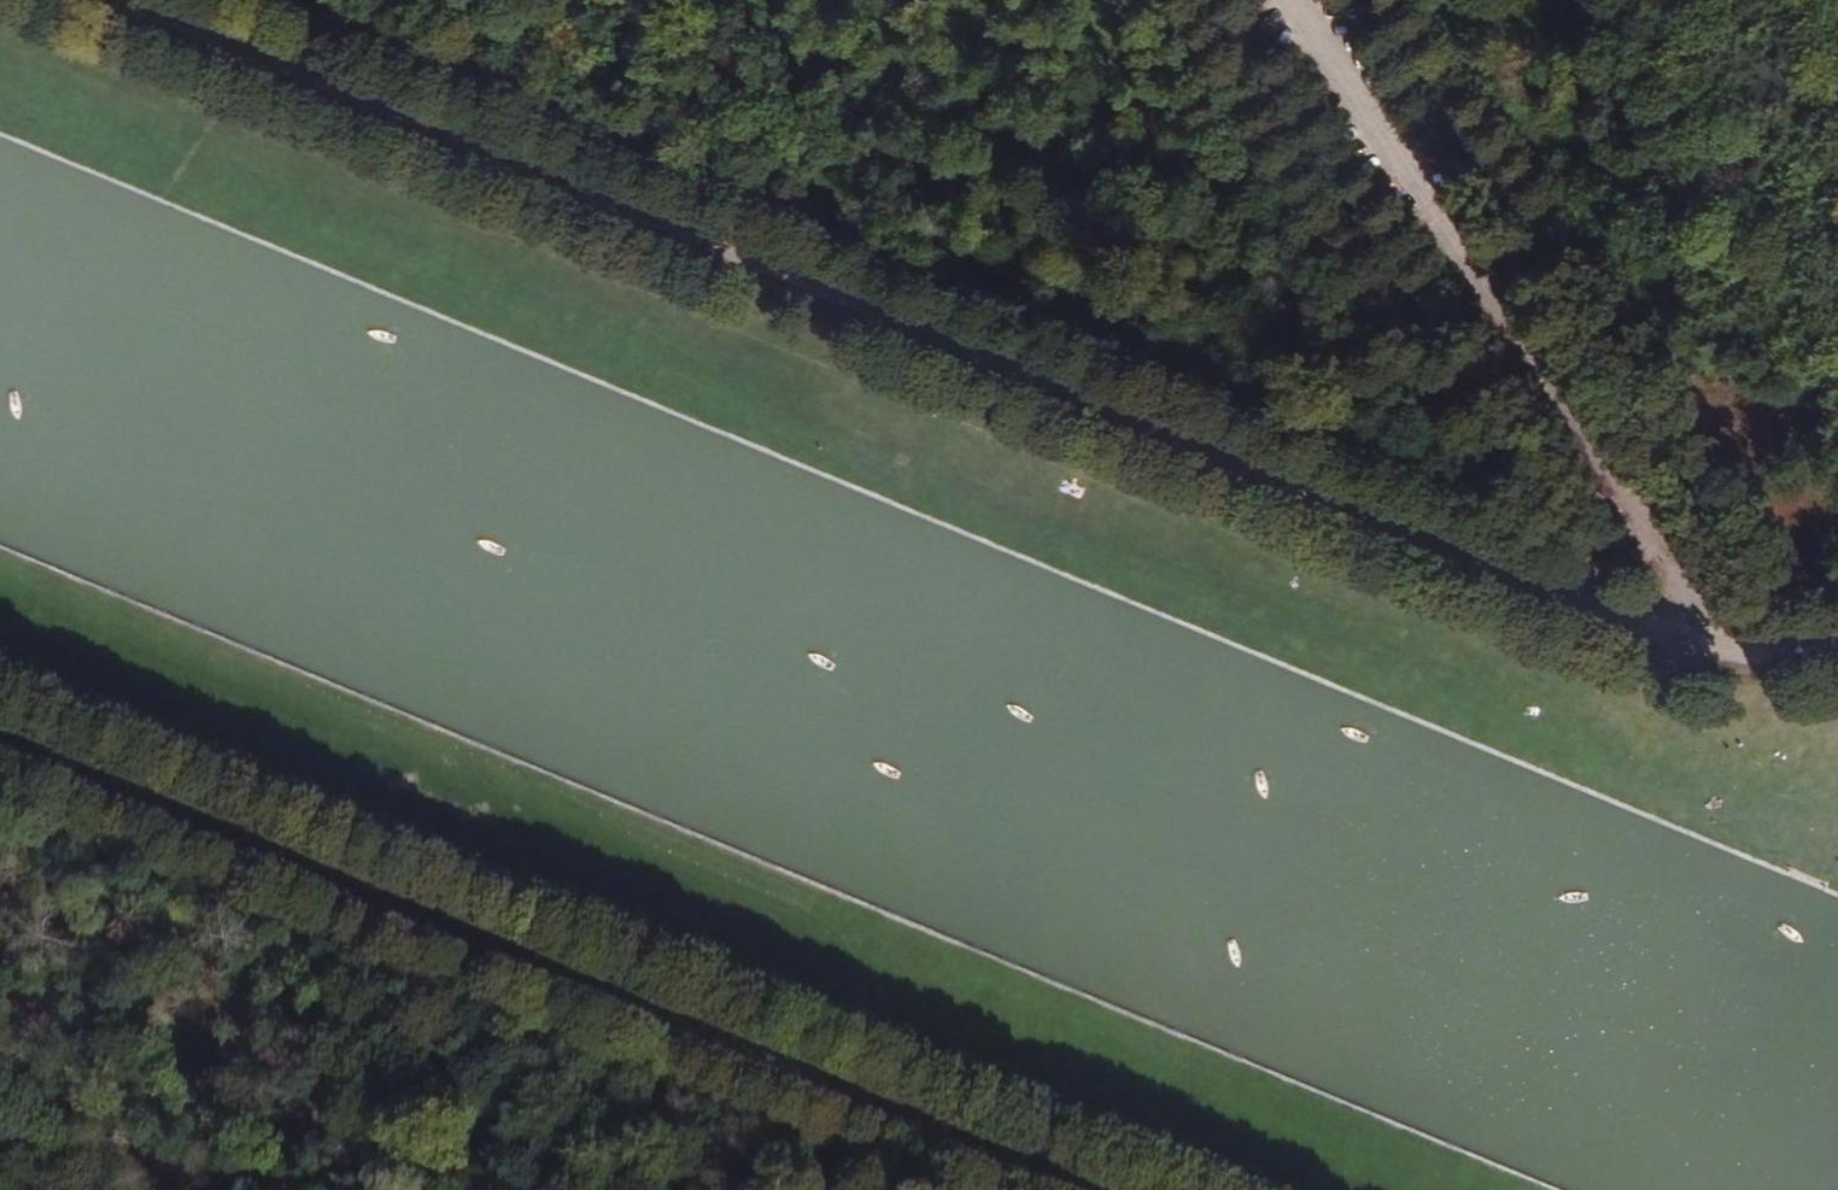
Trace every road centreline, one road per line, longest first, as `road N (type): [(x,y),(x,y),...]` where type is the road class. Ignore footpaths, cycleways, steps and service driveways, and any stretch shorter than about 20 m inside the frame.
road 1 (track): [(1727,662),(124,0)]
road 2 (track): [(0,741),(1084,1189)]
road 3 (track): [(1792,0),(1837,217)]

